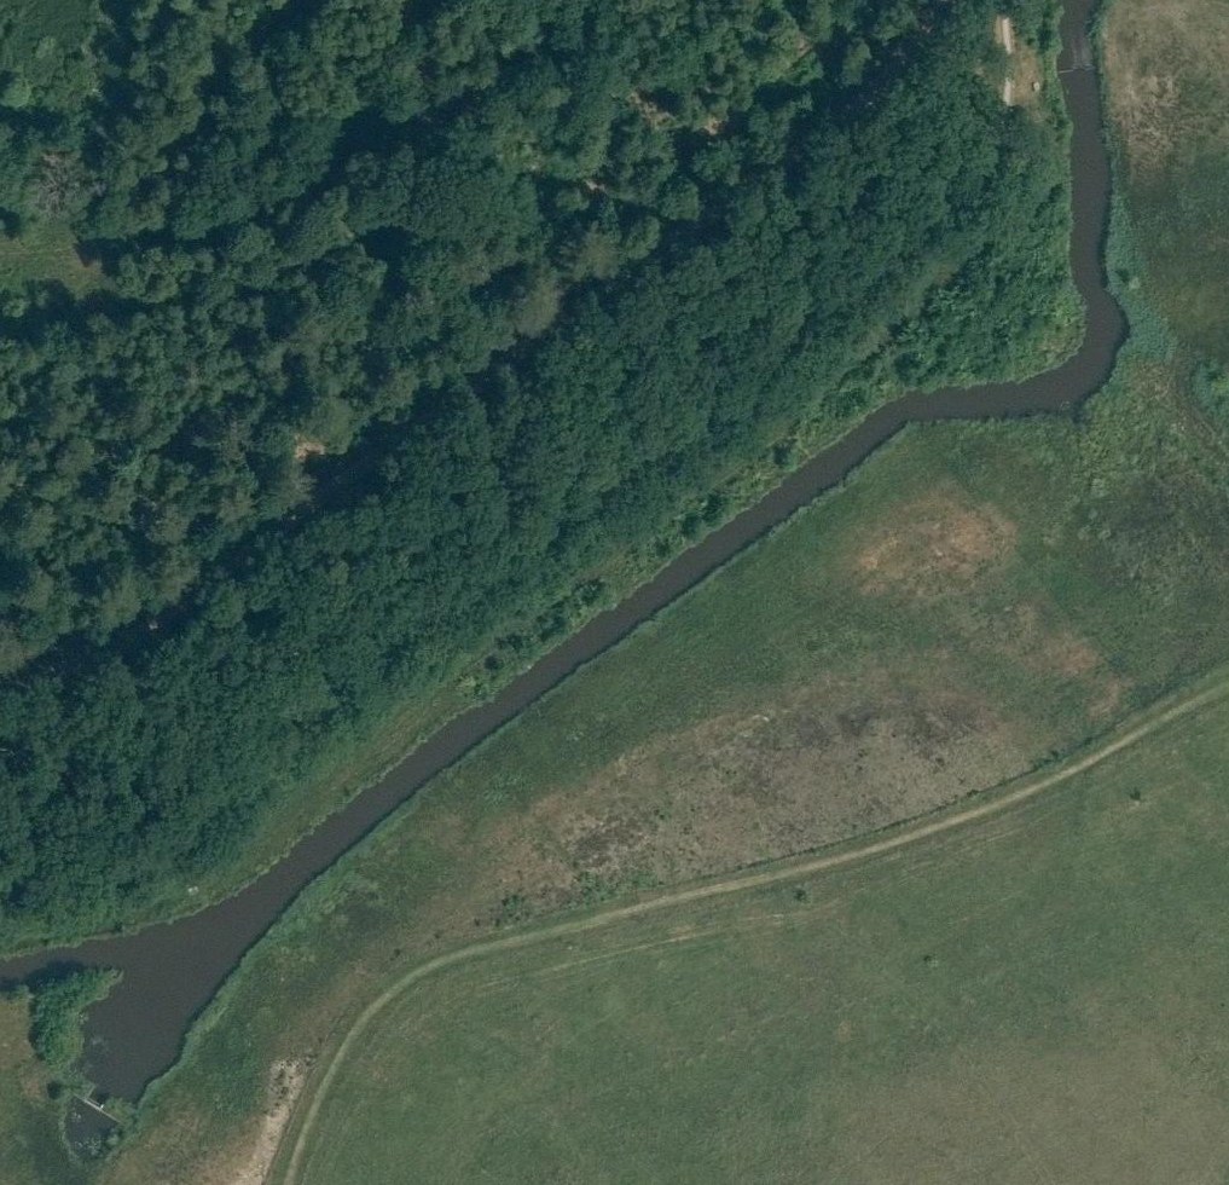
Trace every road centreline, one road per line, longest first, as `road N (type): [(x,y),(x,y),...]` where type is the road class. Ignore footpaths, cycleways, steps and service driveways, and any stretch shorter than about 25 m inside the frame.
road 1 (track): [(937,0),(888,79),(153,627),(0,684)]

